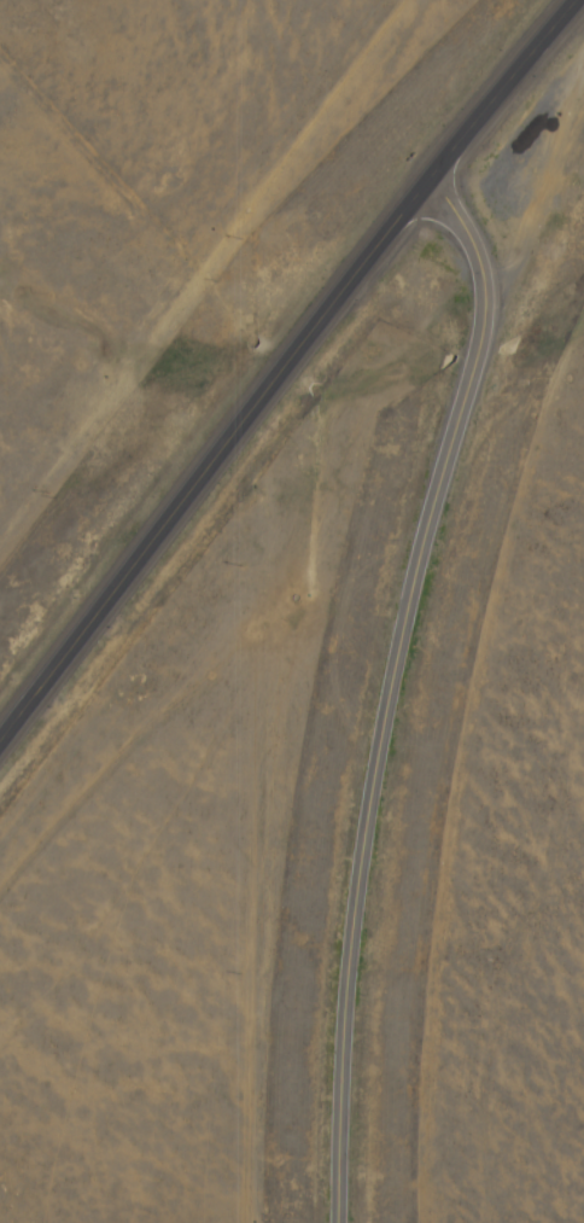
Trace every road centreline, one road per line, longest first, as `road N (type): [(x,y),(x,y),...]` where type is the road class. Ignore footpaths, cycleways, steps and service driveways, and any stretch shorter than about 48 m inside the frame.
road 1 (secondary): [(426,181),(479,260),(486,316),(415,569),(373,774),(340,1047),(336,1222)]
road 2 (primary): [(575,0),(426,181),(0,739)]

